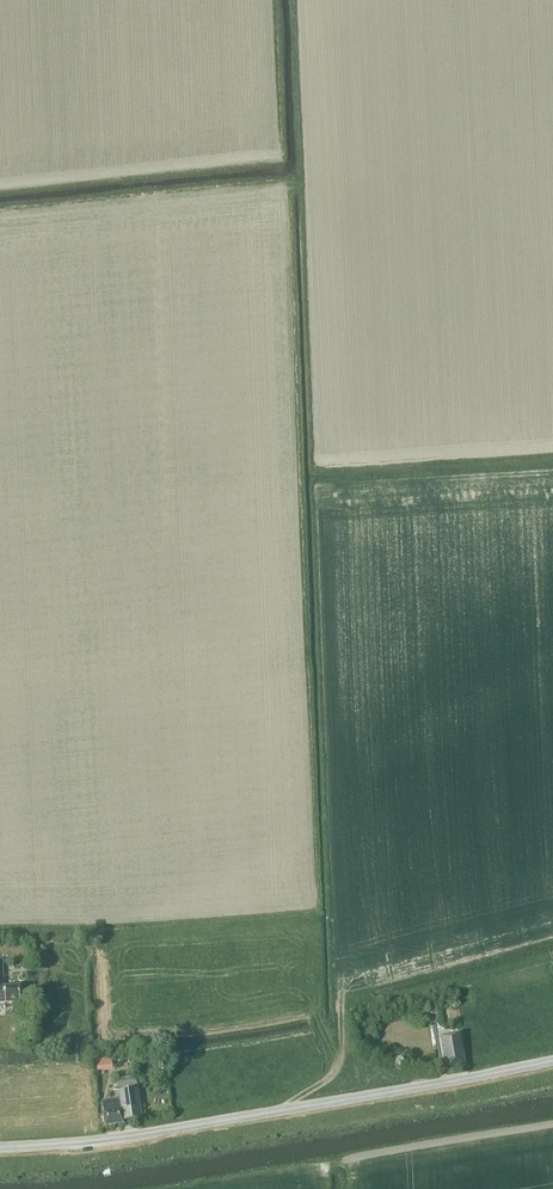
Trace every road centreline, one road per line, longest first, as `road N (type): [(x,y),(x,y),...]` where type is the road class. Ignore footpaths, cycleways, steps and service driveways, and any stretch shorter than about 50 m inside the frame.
road 1 (tertiary): [(0,1148),(175,1128),(552,1061)]

